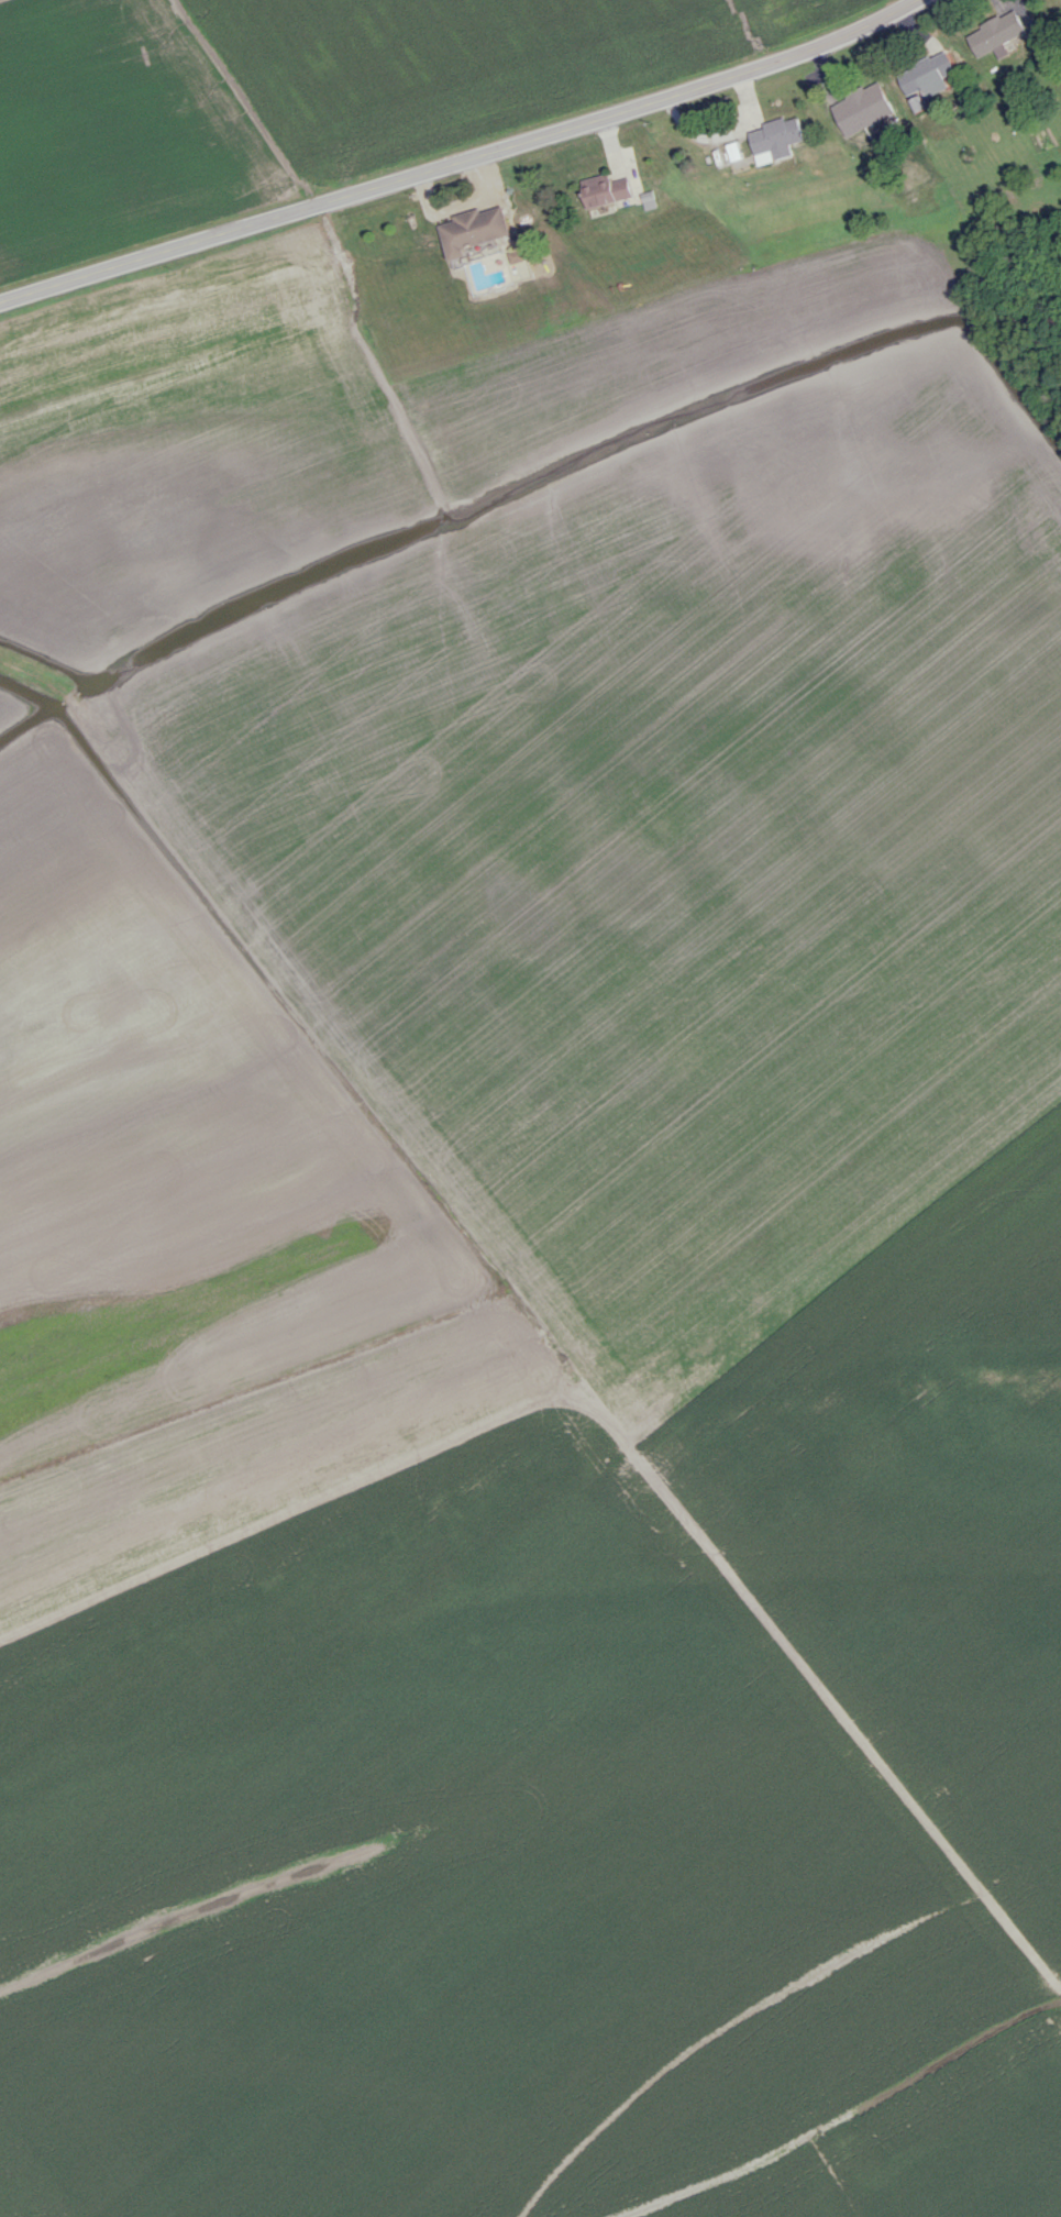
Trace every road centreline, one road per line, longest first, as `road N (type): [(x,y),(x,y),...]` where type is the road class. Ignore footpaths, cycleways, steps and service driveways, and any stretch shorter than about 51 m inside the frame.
road 1 (secondary): [(0,302),(770,66),(916,0)]

